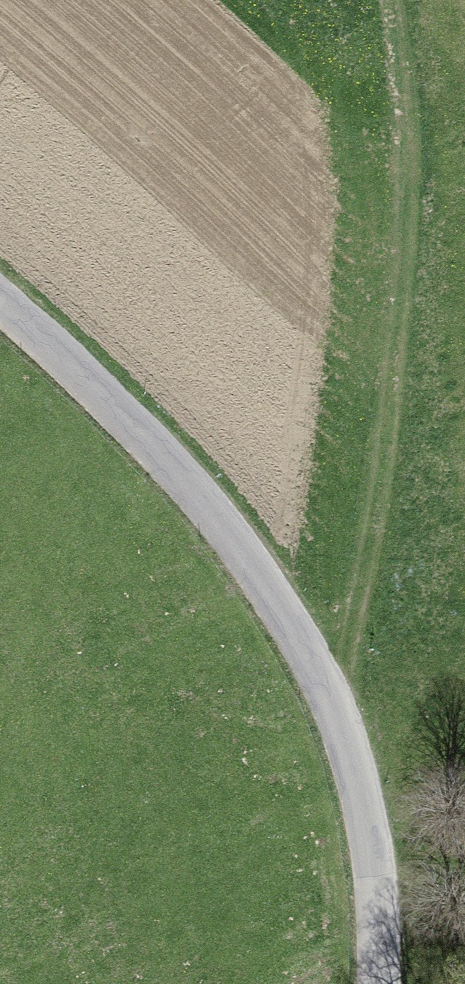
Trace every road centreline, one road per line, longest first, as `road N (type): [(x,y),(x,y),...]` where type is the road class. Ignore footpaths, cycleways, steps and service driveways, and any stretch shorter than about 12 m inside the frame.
road 1 (residential): [(0,301),(195,491),(305,649),(357,769),(377,885),(382,983)]
road 2 (track): [(401,0),(410,62),(378,493),(333,703)]

